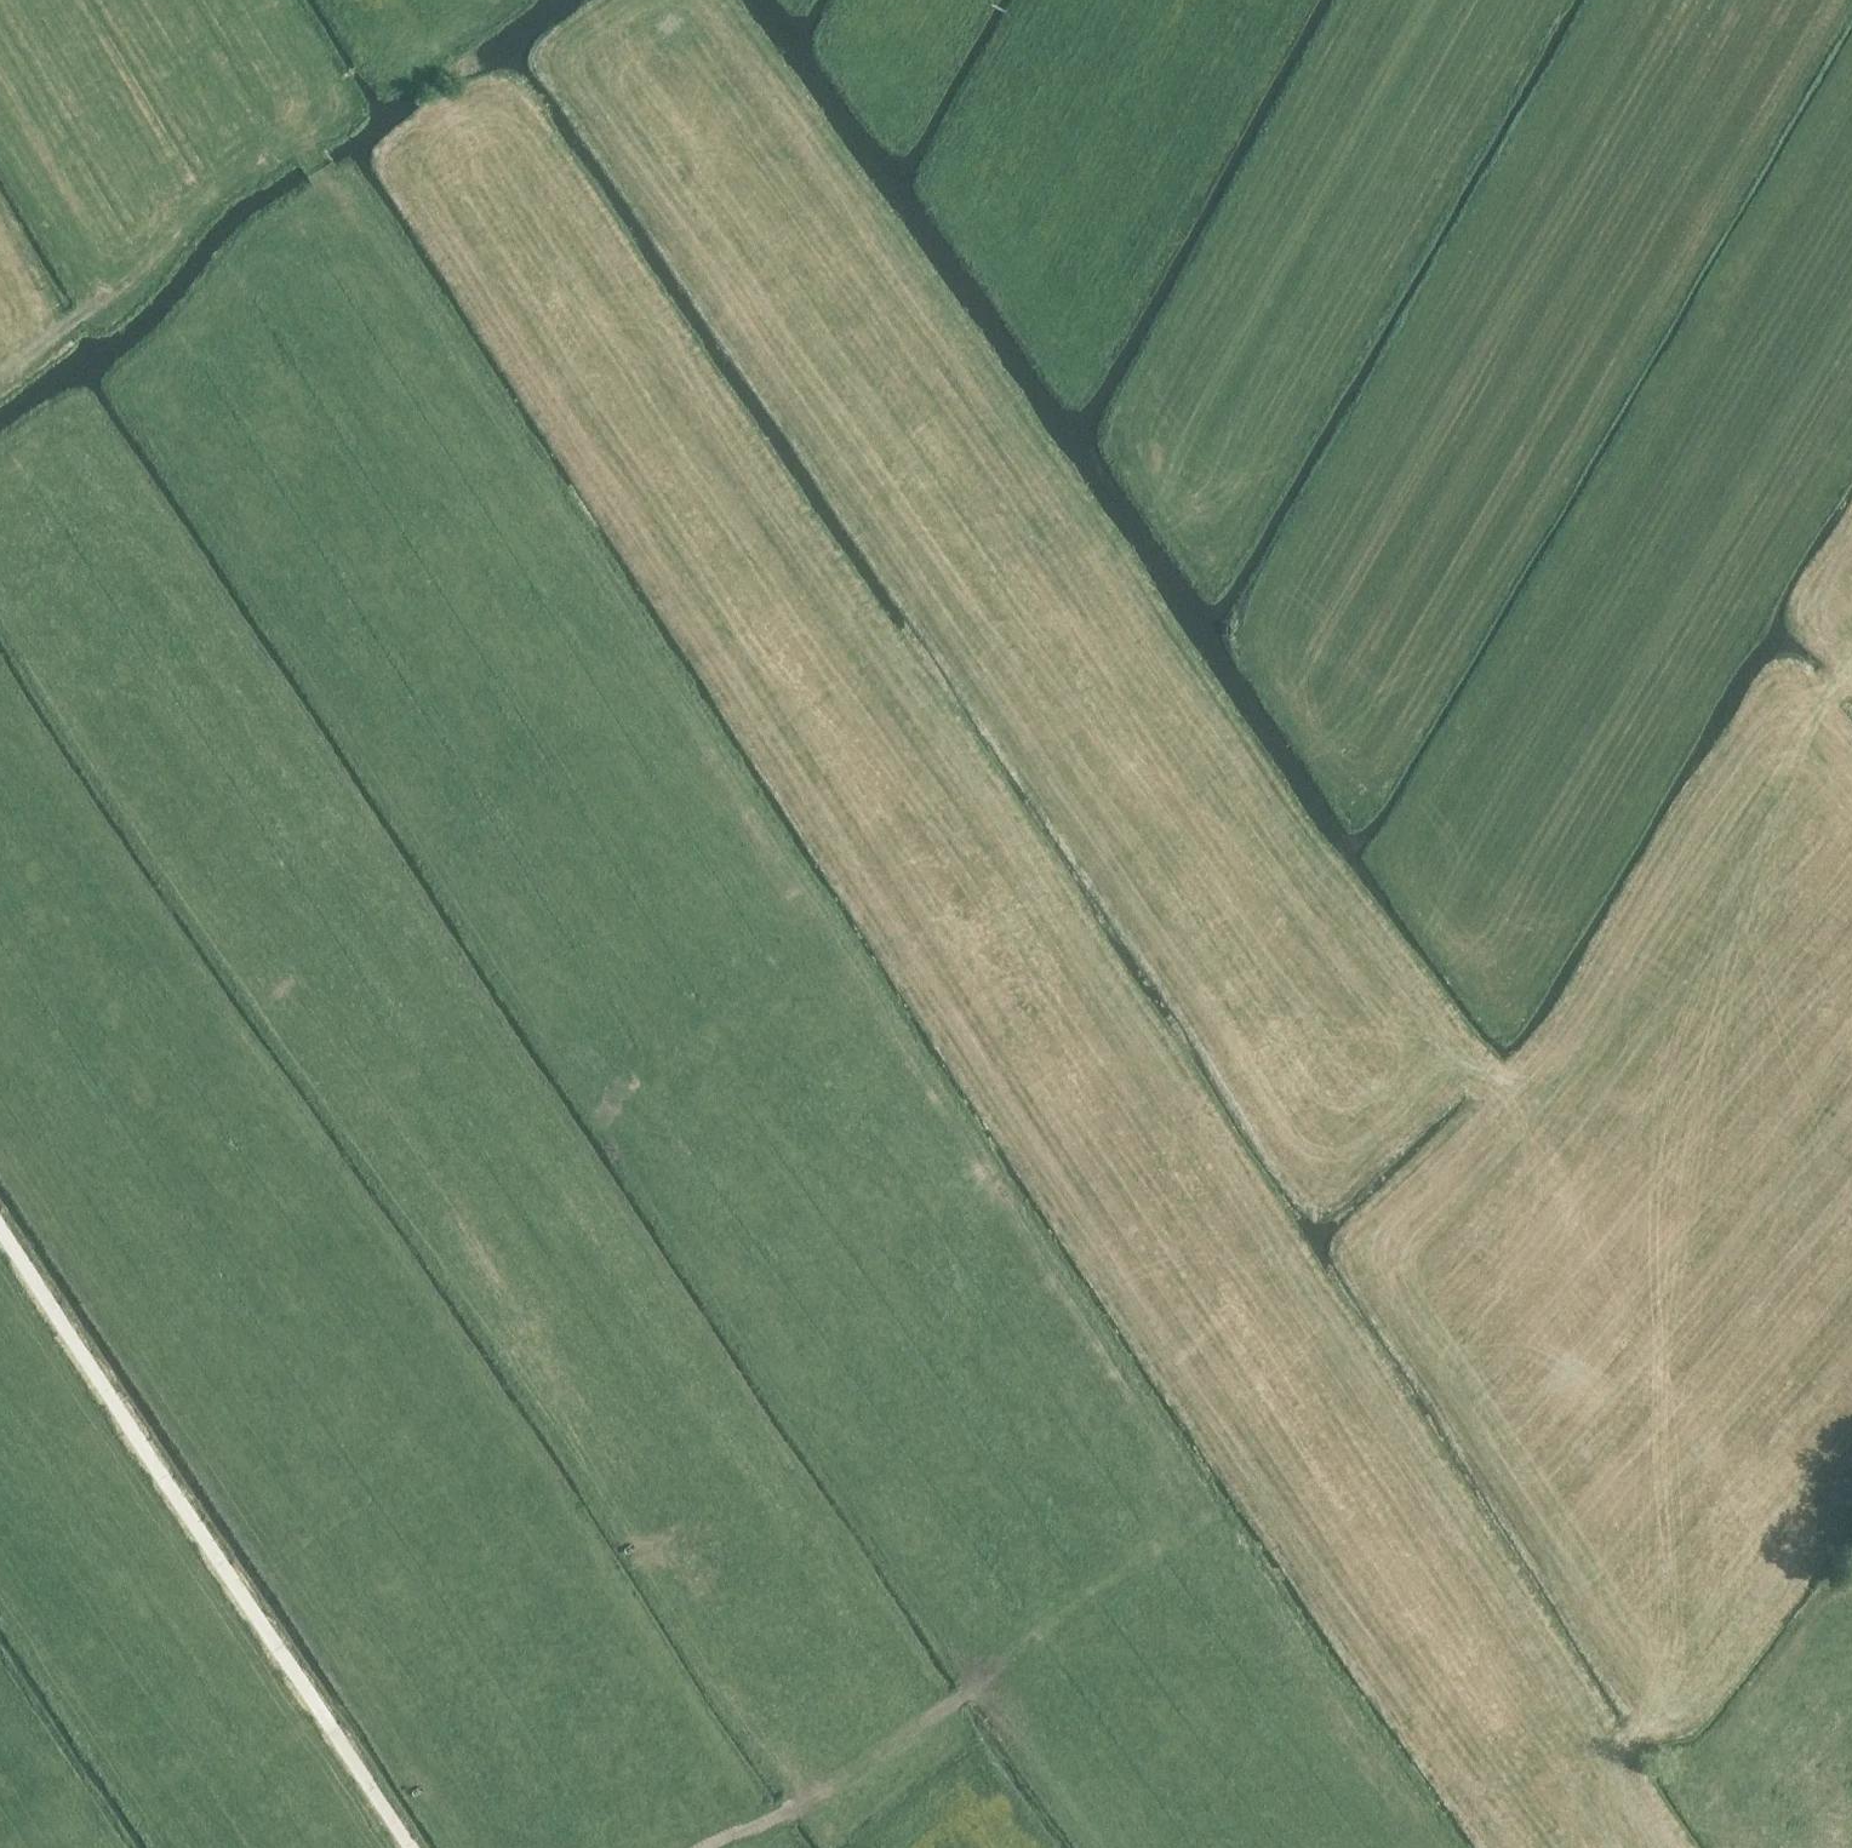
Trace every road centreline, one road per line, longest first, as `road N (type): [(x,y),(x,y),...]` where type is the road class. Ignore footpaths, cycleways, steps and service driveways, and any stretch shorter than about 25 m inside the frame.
road 1 (track): [(410,1847),(0,1237)]
road 2 (track): [(300,140),(209,196),(109,297),(0,379)]
road 3 (track): [(972,1689),(791,1812),(701,1847)]

